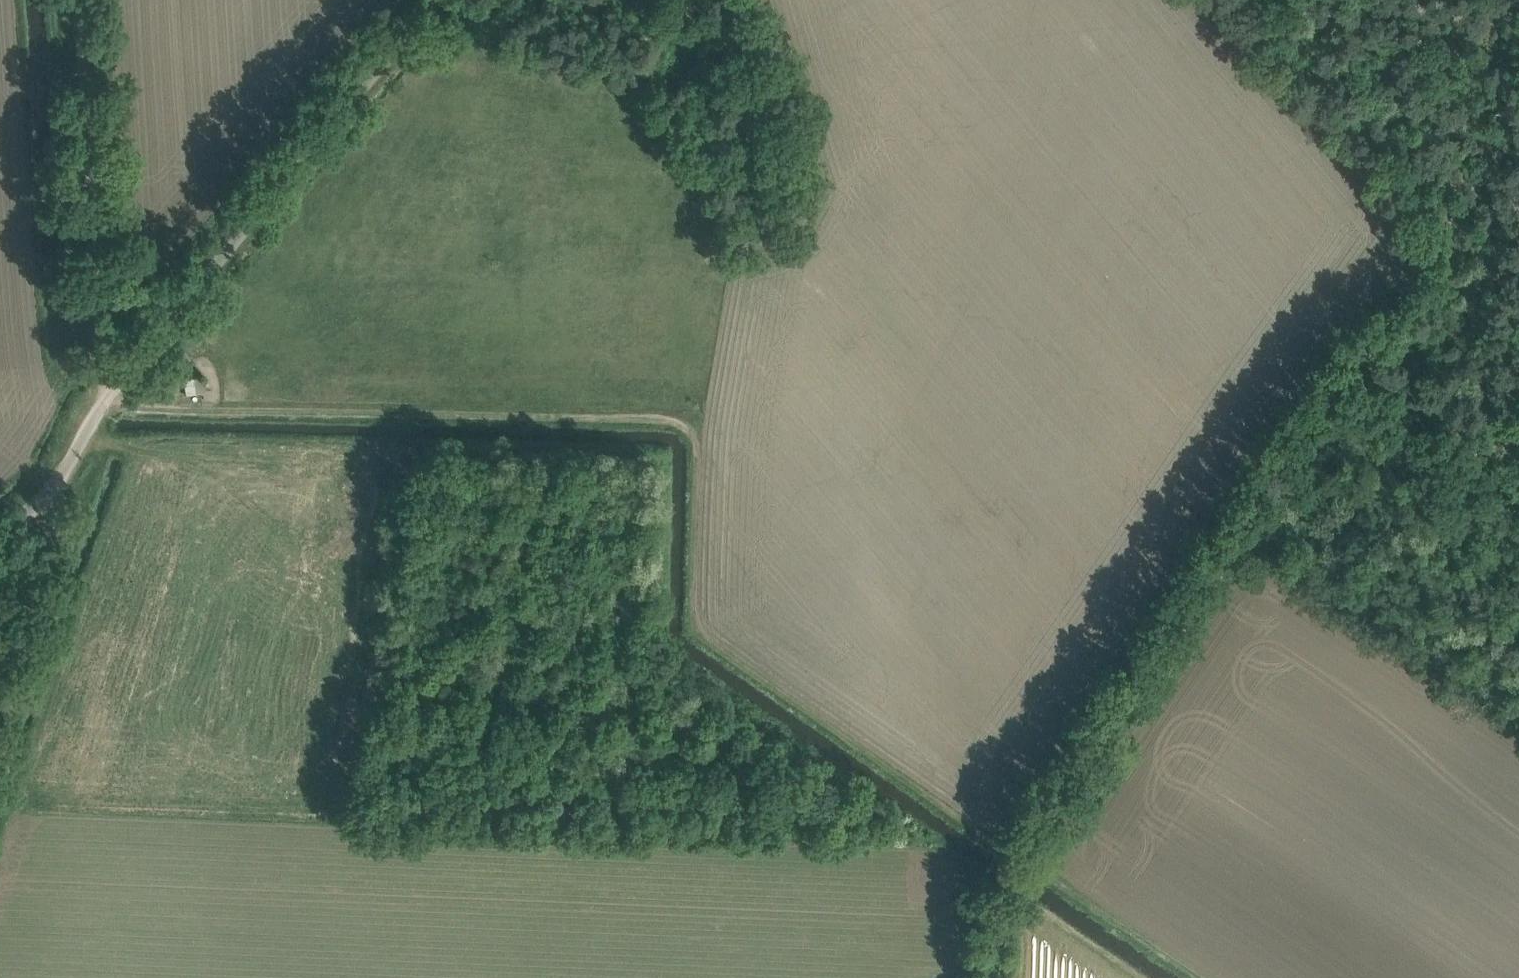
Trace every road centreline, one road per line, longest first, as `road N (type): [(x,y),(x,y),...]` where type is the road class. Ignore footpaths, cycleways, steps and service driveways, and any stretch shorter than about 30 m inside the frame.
road 1 (track): [(1518,110),(1008,890),(1005,977)]
road 2 (track): [(81,0),(112,389),(0,707)]
road 3 (unclassified): [(0,532),(58,479),(112,389),(437,0)]

